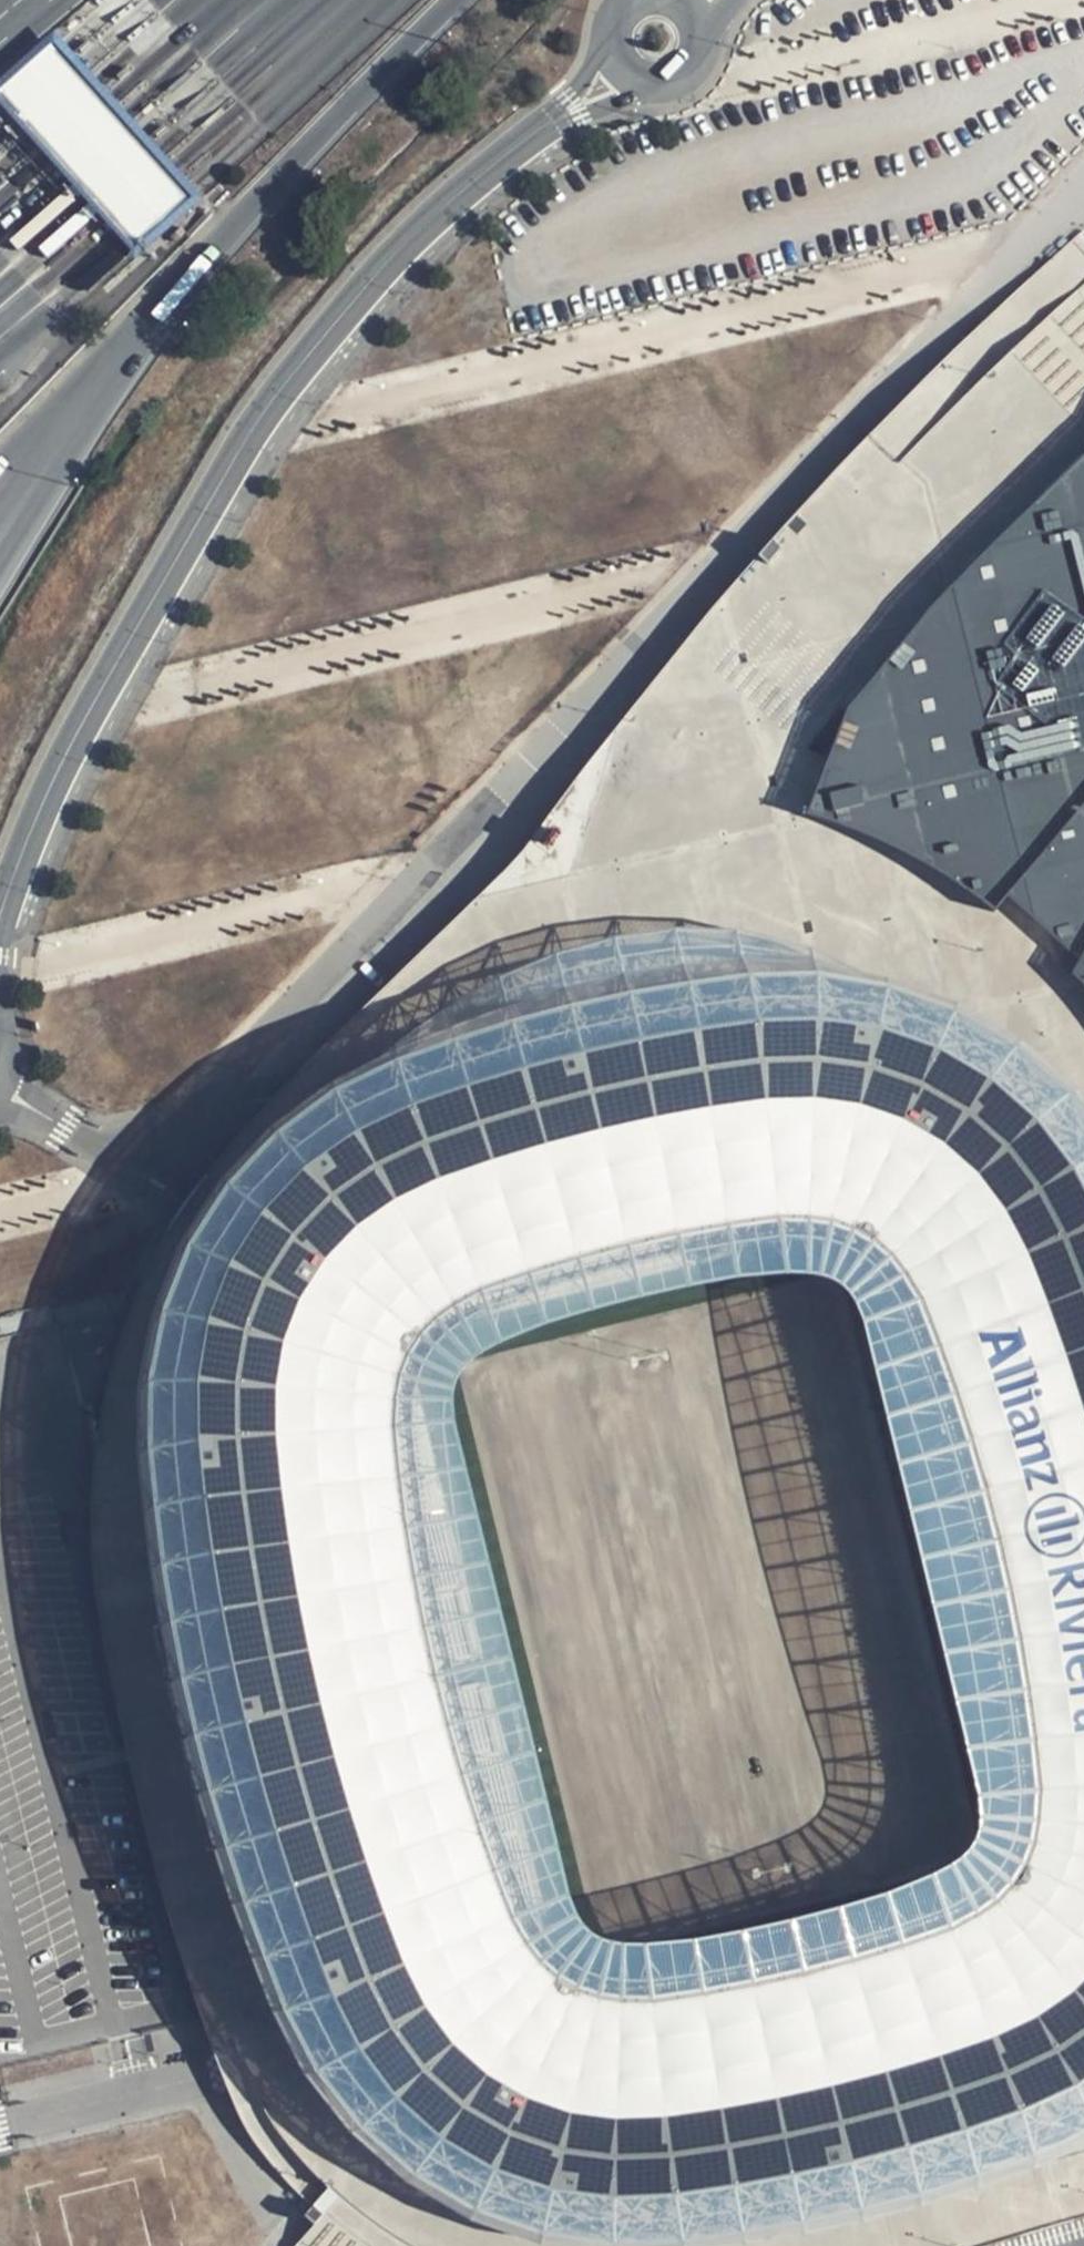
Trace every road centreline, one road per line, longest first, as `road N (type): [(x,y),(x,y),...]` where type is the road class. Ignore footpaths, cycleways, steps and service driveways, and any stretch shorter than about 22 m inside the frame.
road 1 (unclassified): [(0,922),(53,786),(143,617),(271,409),(386,265),(516,146),(580,103)]
road 2 (motorway): [(0,514),(191,276),(457,0)]
road 3 (motorway): [(0,231),(280,0)]

